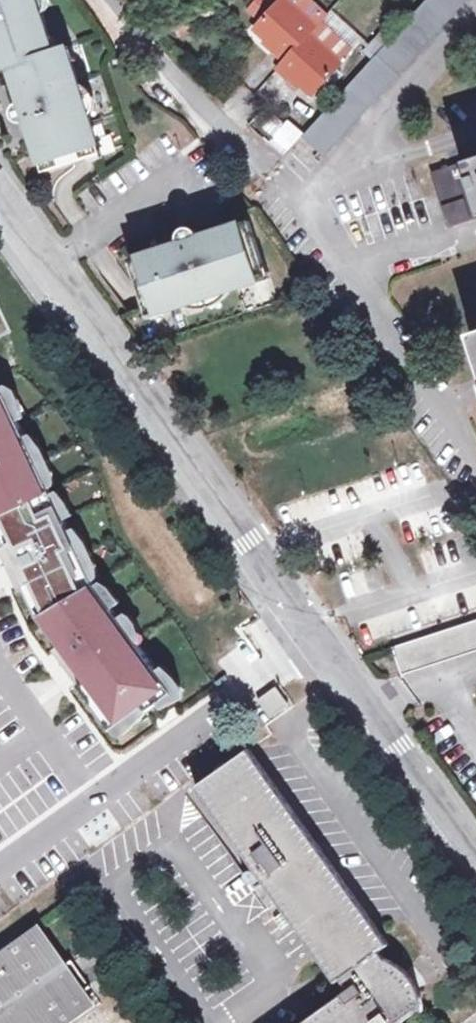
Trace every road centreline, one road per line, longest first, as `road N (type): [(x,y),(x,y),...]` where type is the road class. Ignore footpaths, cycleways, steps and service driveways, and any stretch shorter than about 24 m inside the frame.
road 1 (unclassified): [(317,645),(0,198)]
road 2 (unclassified): [(475,868),(317,645)]
road 3 (residential): [(317,645),(99,801)]
road 4 (residential): [(99,801),(0,875)]

